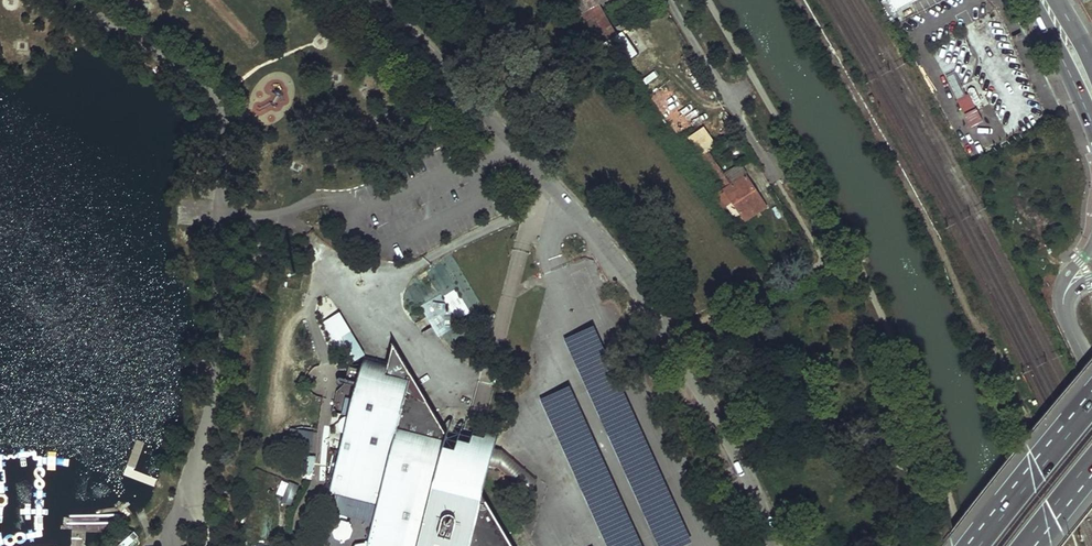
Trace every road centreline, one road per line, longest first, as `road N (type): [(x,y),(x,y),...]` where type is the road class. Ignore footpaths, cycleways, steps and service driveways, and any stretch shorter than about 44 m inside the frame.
road 1 (unclassified): [(376,0),(613,253),(744,469),(773,545)]
road 2 (residential): [(778,181),(666,0)]
road 3 (motorway): [(1091,394),(970,545)]
road 4 (primary): [(1029,0),(1091,121)]

